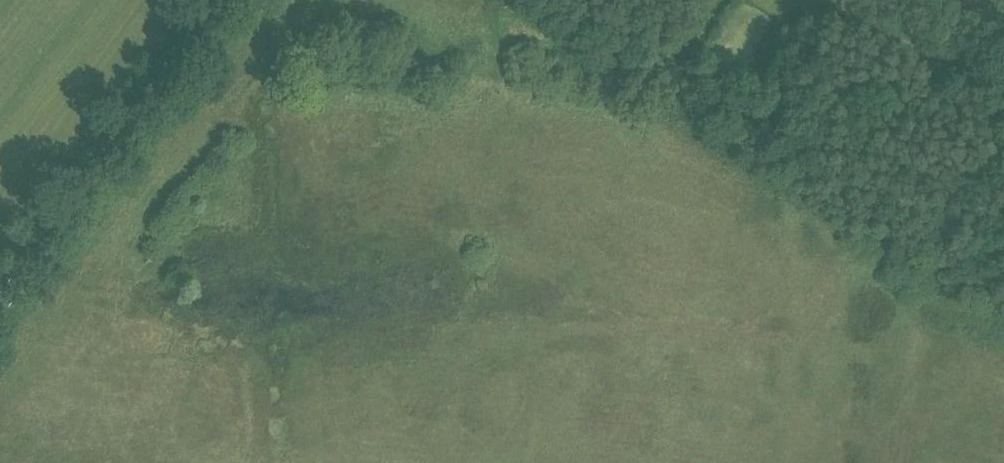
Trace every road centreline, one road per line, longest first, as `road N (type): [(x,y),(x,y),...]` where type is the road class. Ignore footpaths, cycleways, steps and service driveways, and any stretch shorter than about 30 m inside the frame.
road 1 (unclassified): [(0,306),(228,0)]

